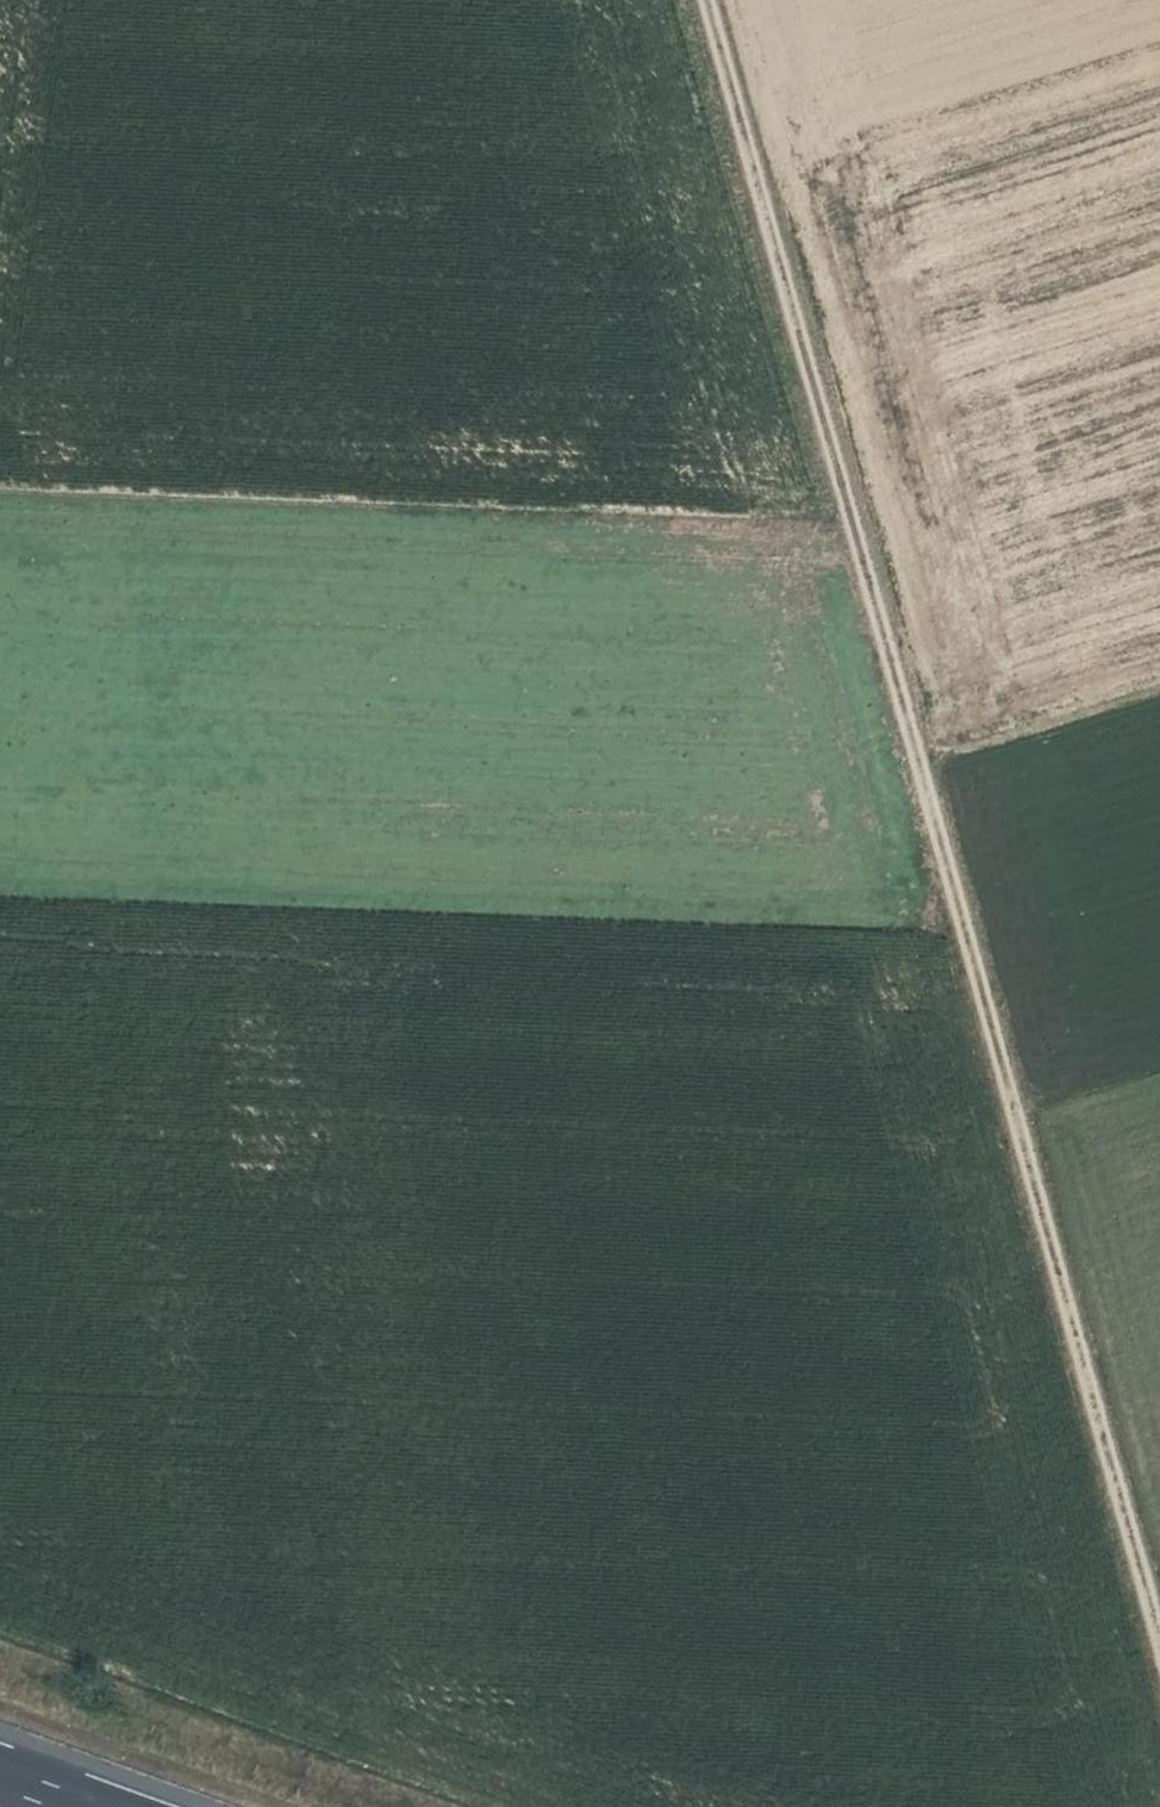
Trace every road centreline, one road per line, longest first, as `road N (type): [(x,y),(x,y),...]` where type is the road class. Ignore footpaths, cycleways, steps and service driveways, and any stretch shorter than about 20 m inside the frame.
road 1 (track): [(1159,1622),(713,0)]

